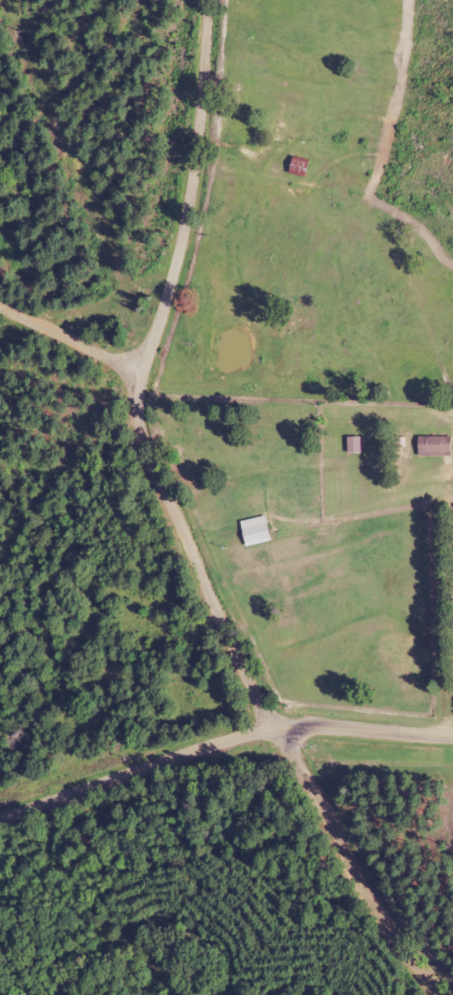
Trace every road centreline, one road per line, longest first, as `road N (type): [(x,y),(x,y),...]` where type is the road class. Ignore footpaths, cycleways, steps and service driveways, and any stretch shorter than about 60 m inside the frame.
road 1 (residential): [(452,953),(333,792),(303,721),(221,583),(181,466),(171,369),(252,114),(256,0)]
road 2 (residential): [(0,814),(59,782),(221,726),(303,721),(452,736)]
road 3 (residential): [(0,319),(171,369)]

